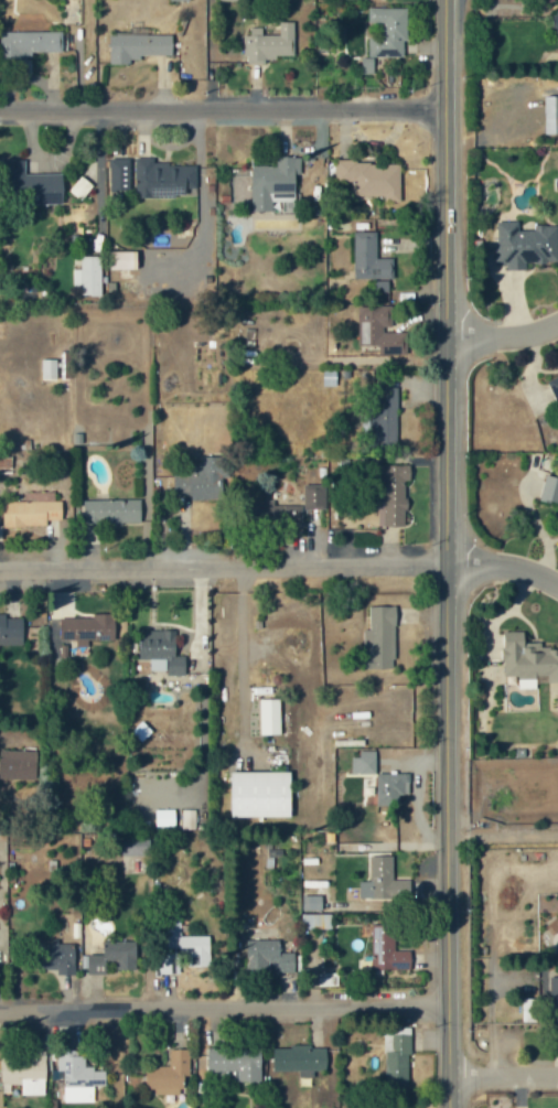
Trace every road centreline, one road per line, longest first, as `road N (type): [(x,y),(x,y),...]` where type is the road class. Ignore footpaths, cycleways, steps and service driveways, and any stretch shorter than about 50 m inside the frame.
road 1 (tertiary): [(450,1107),(441,0)]
road 2 (residential): [(449,1000),(0,1004)]
road 3 (residential): [(442,560),(0,564)]
road 4 (residential): [(441,104),(0,107)]
road 5 (residential): [(442,560),(511,561),(557,583)]

